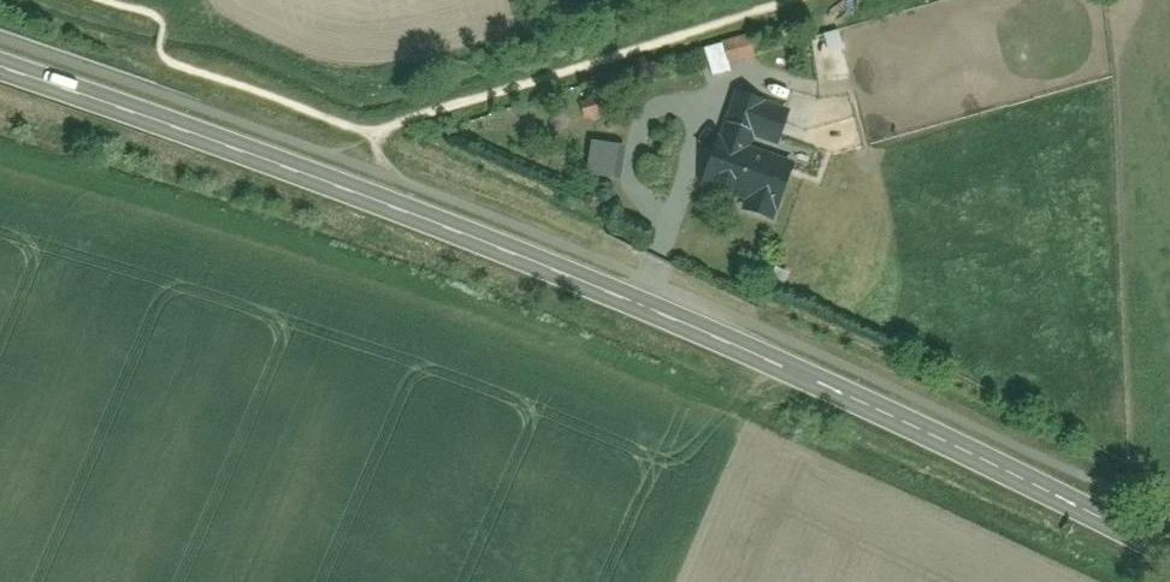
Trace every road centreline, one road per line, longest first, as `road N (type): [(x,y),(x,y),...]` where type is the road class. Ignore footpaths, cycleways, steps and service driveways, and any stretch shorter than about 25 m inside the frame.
road 1 (secondary): [(0,66),(624,295),(1169,560)]
road 2 (track): [(806,0),(375,132),(183,72),(164,54)]

